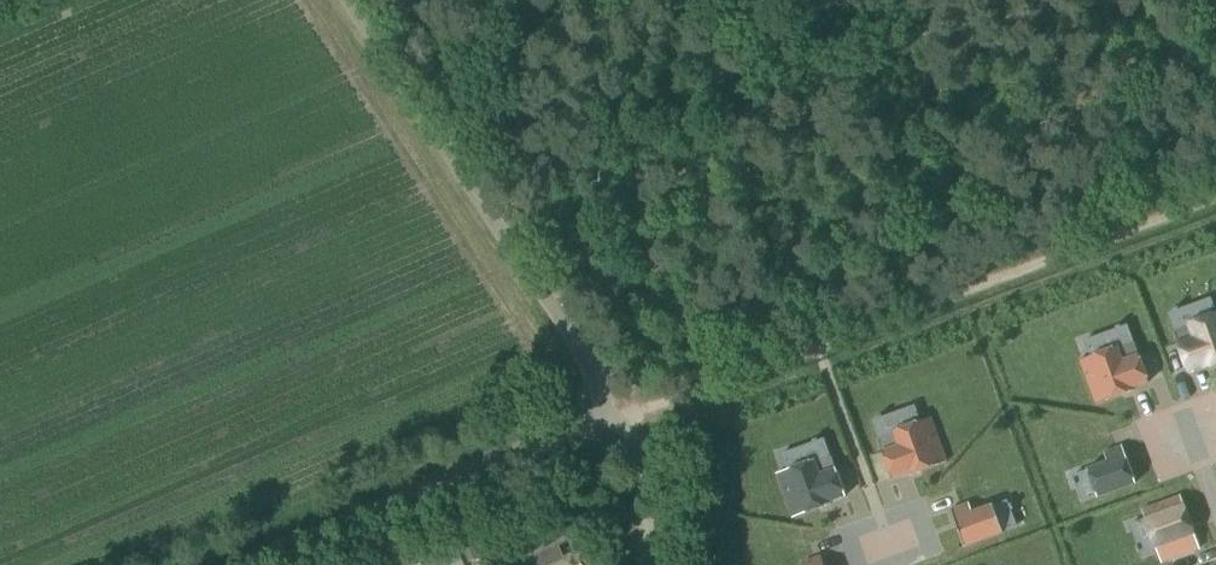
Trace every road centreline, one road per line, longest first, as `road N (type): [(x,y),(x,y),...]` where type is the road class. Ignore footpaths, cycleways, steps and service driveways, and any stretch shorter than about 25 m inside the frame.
road 1 (unclassified): [(245,564),(609,415),(598,378),(350,0)]
road 2 (track): [(1215,194),(609,415)]

